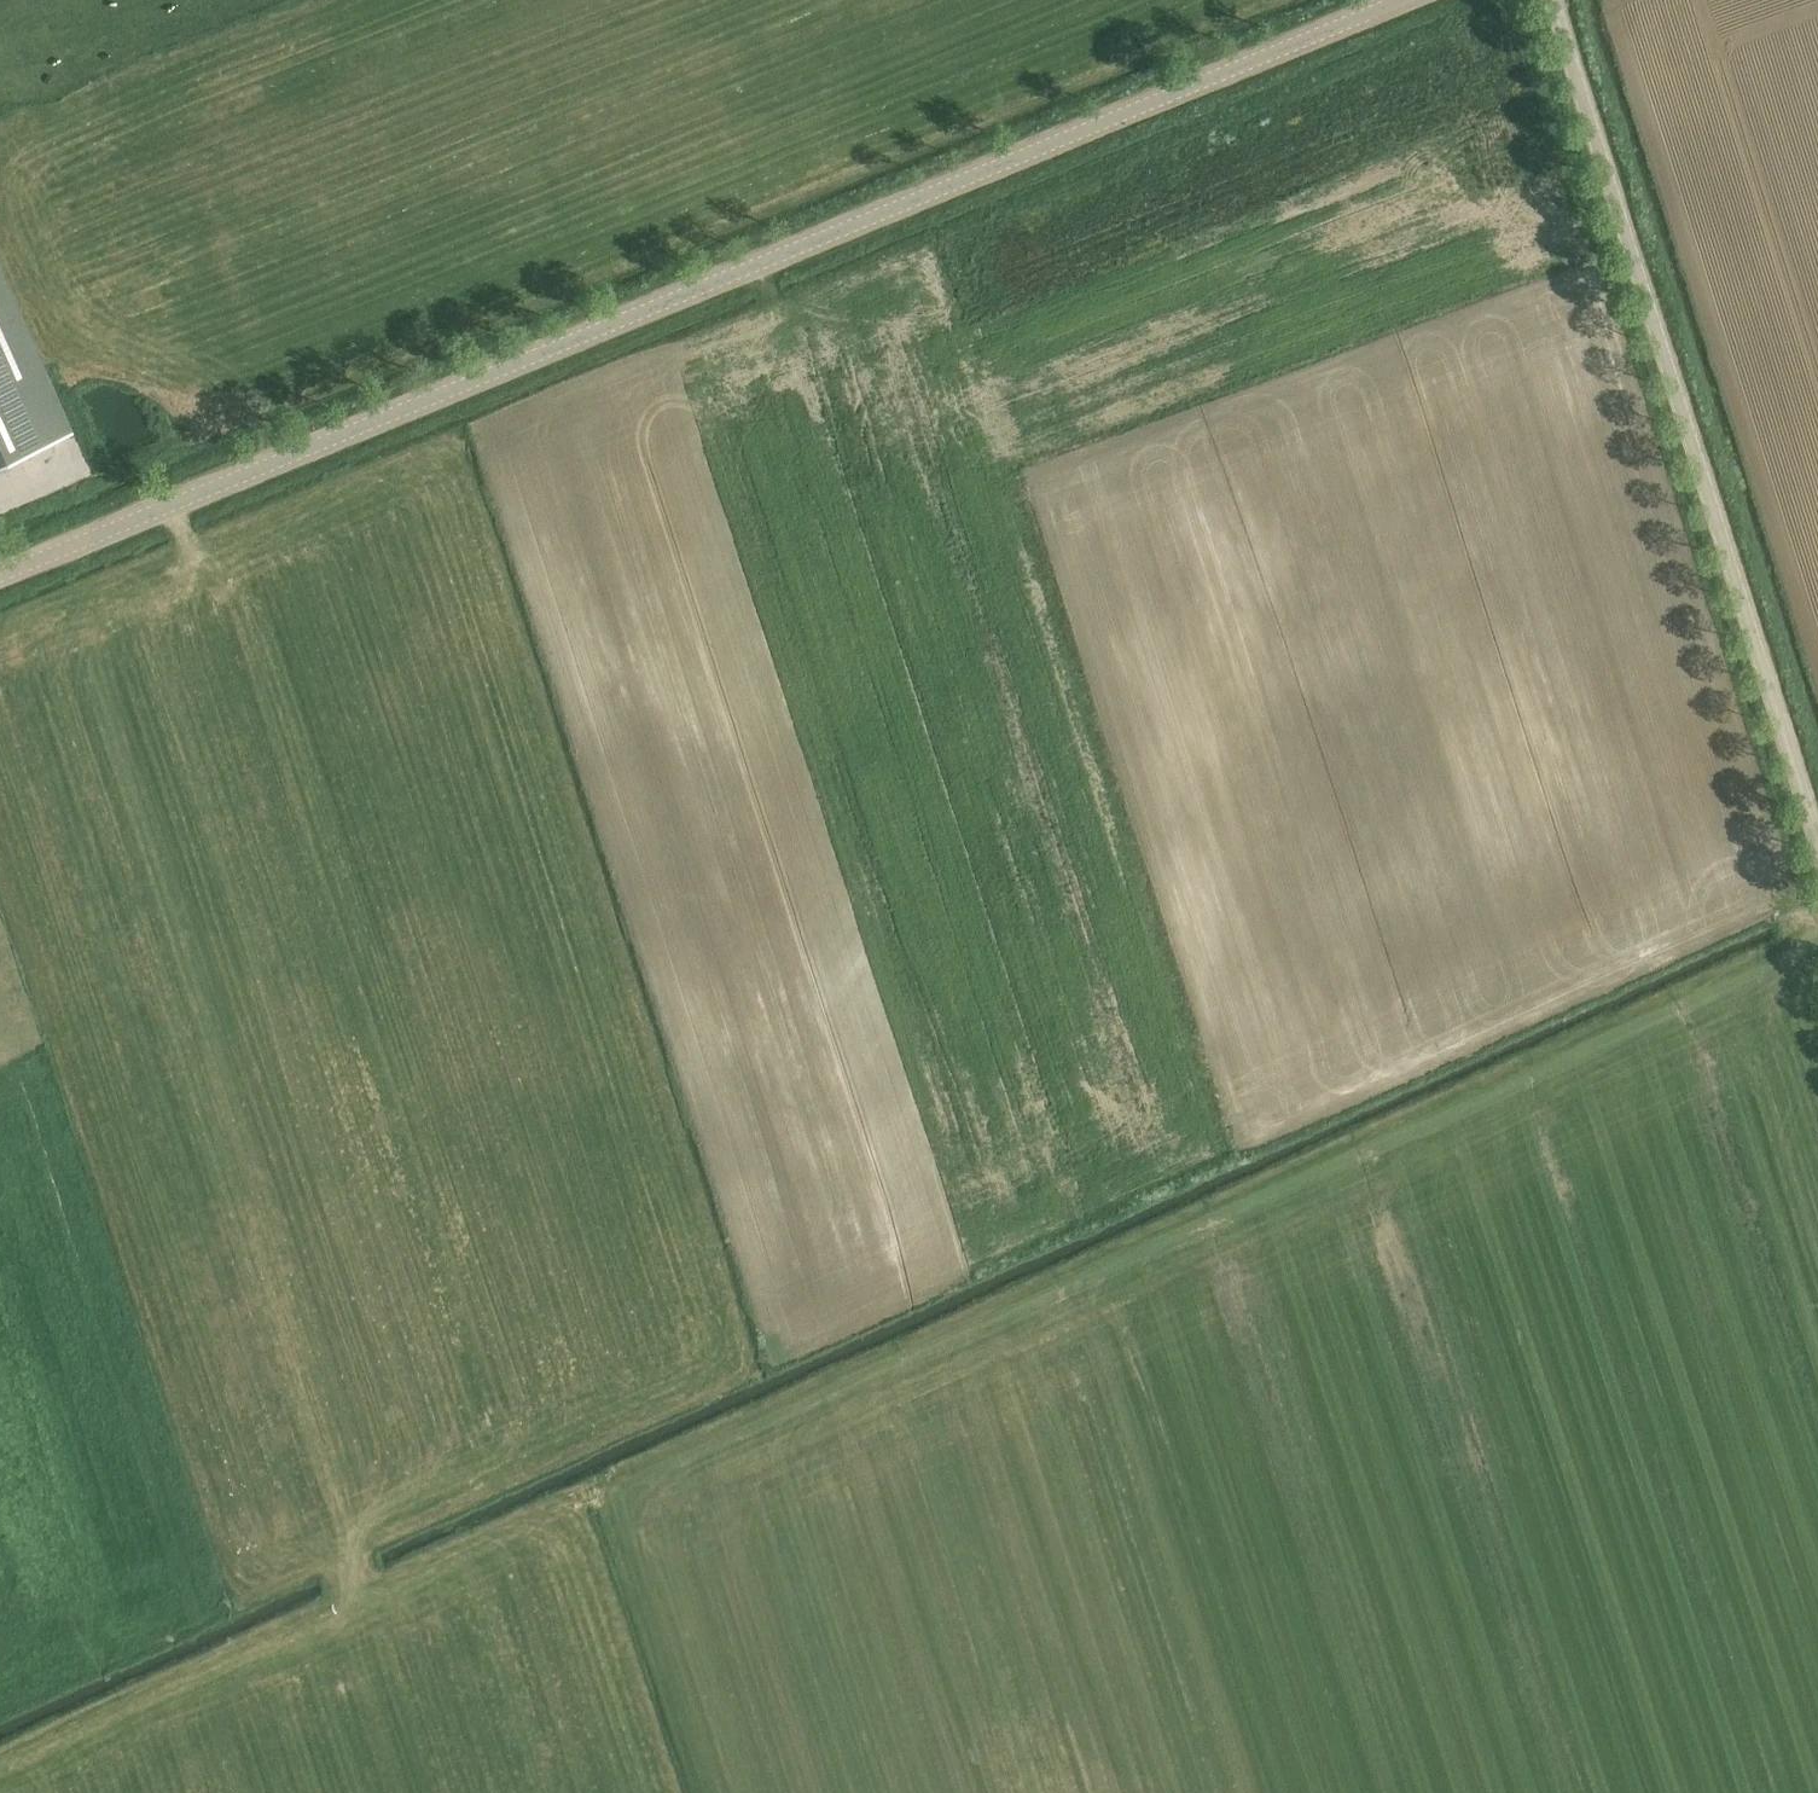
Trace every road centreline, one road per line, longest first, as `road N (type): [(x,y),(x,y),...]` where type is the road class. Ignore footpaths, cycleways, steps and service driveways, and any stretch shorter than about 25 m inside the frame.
road 1 (unclassified): [(0,575),(1407,0)]
road 2 (unclassified): [(1817,846),(1551,0)]

